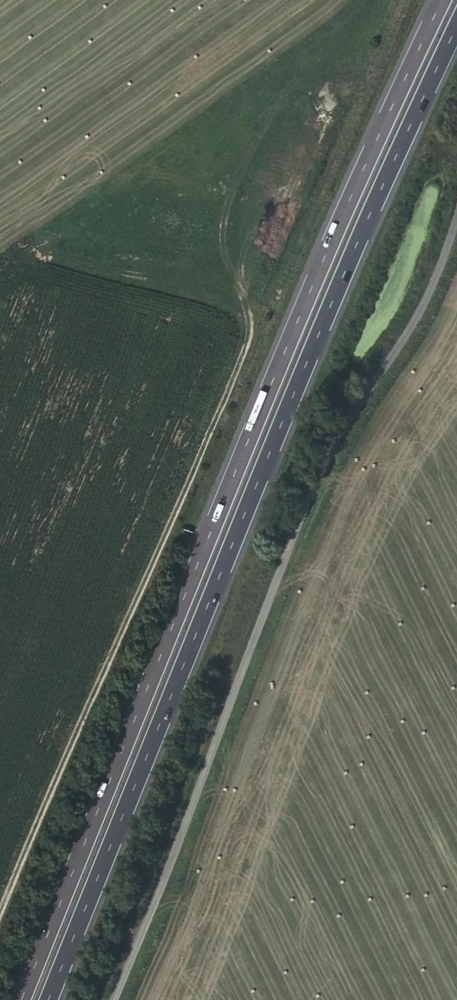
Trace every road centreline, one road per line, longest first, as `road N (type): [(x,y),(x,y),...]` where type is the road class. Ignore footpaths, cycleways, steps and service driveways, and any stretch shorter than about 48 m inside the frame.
road 1 (motorway): [(438,0),(357,167),(16,999)]
road 2 (motorway): [(51,999),(388,172),(456,28)]
road 3 (residential): [(111,999),(322,455),(400,338),(456,207)]

